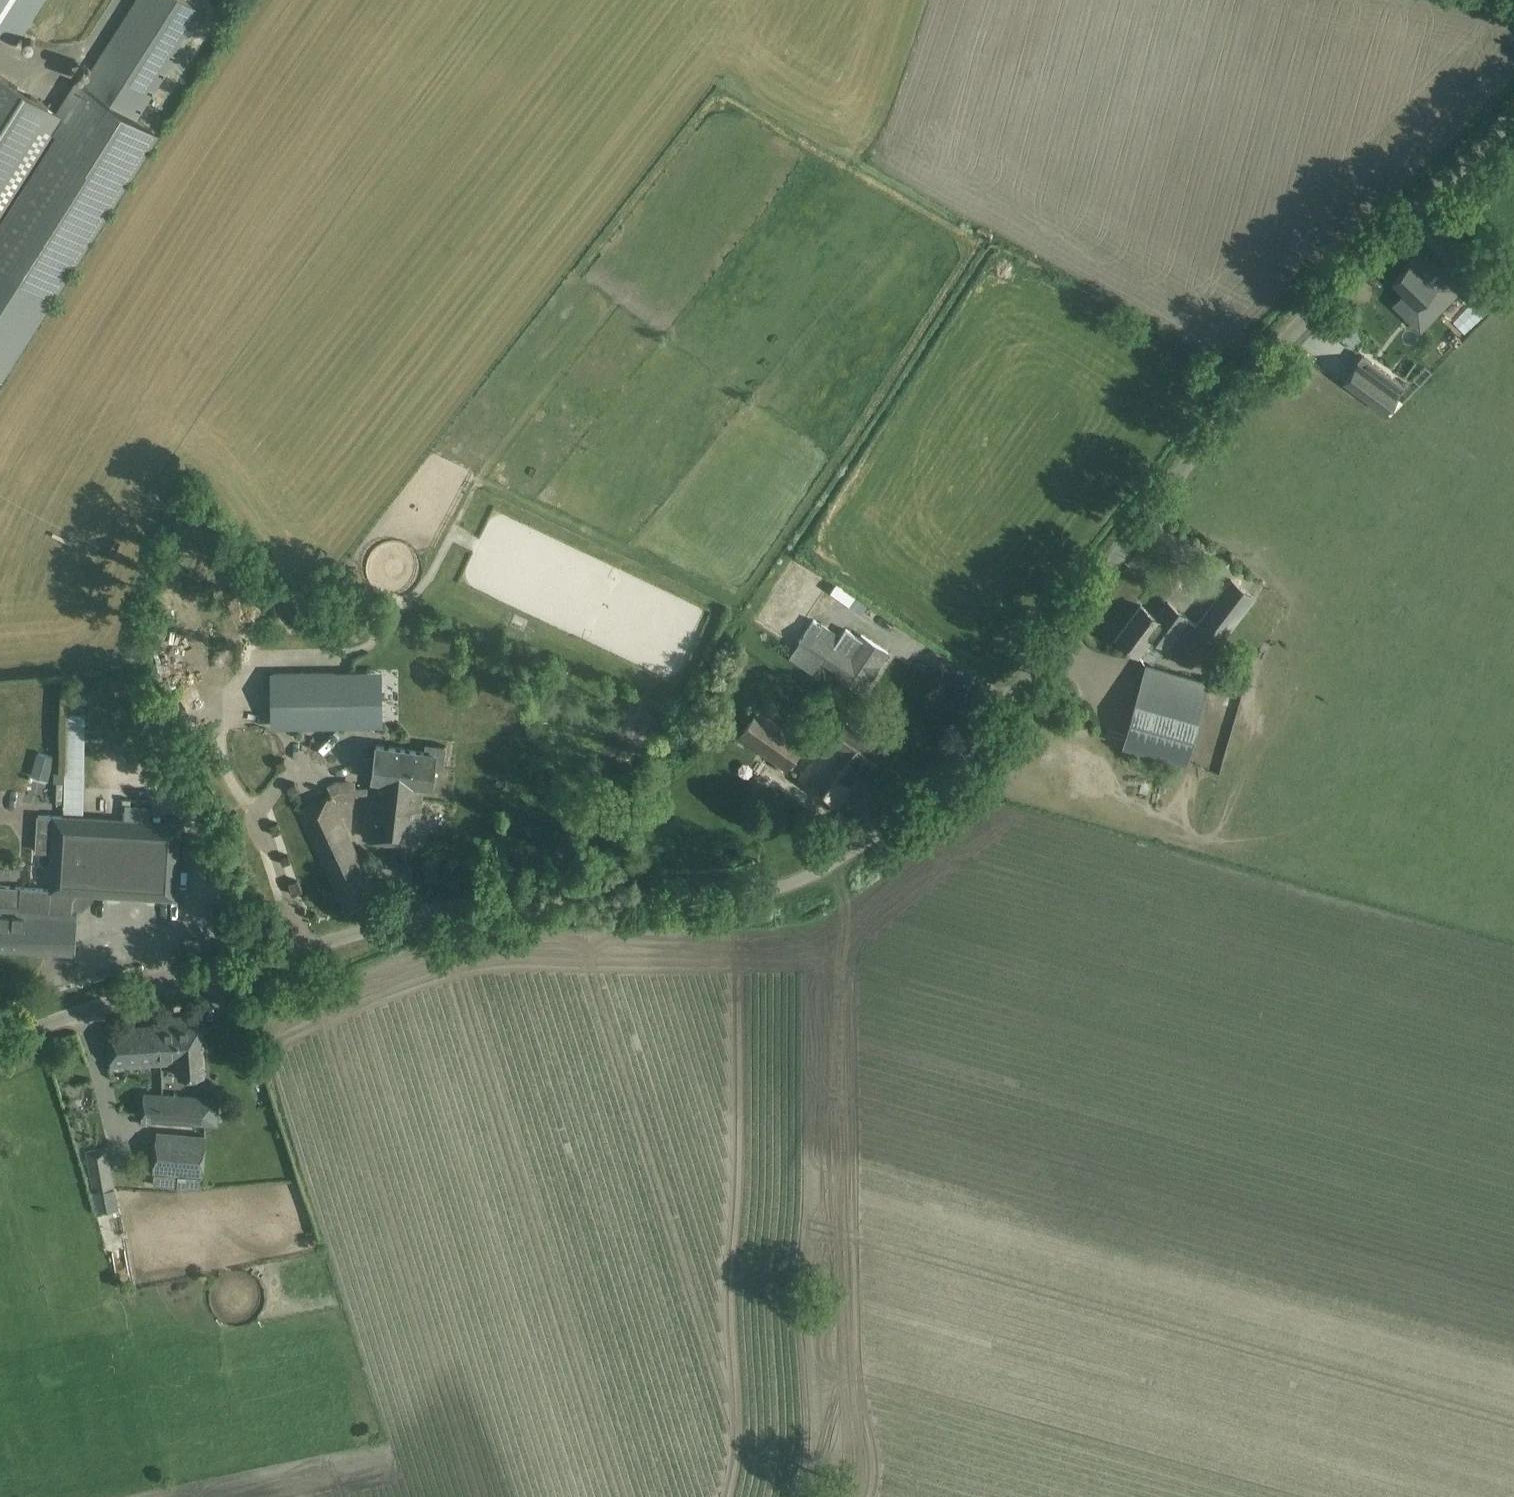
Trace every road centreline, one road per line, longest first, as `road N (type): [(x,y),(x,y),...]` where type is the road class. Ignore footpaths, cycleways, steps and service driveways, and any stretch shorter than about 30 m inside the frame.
road 1 (unclassified): [(0,1045),(183,983),(482,907),(728,901),(791,887),(876,838),(950,771),(1263,359),(1513,116)]

